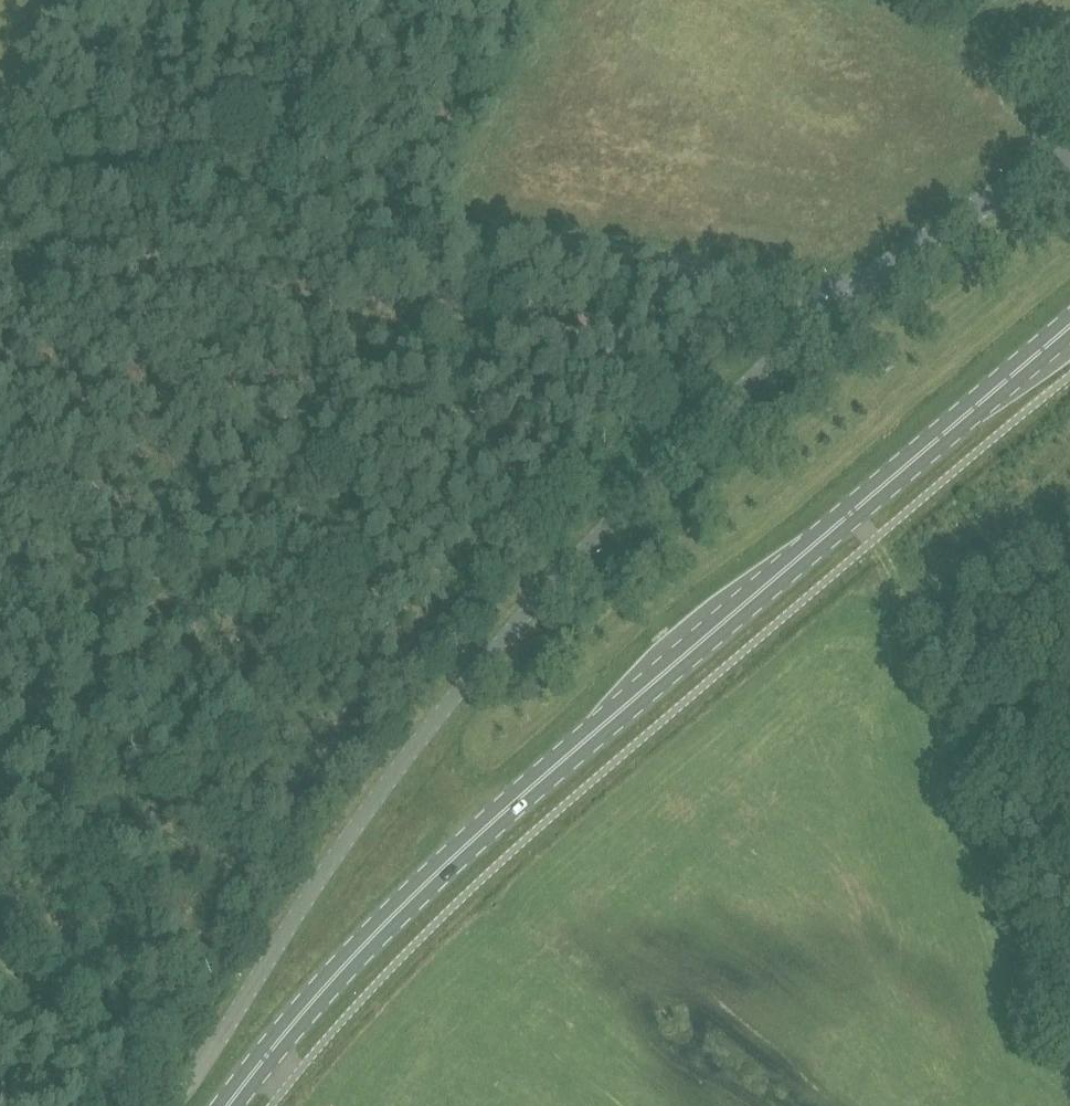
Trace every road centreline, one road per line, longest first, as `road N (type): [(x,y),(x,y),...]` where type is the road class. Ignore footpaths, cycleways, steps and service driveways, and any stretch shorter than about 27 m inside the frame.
road 1 (secondary): [(231,1105),(293,1031),(487,831),(1069,332)]
road 2 (unclassified): [(179,1104),(431,731),(570,570),(774,363),(855,293)]
road 3 (tertiary): [(855,293),(0,154)]
road 4 (tertiary): [(855,293),(1069,160)]

